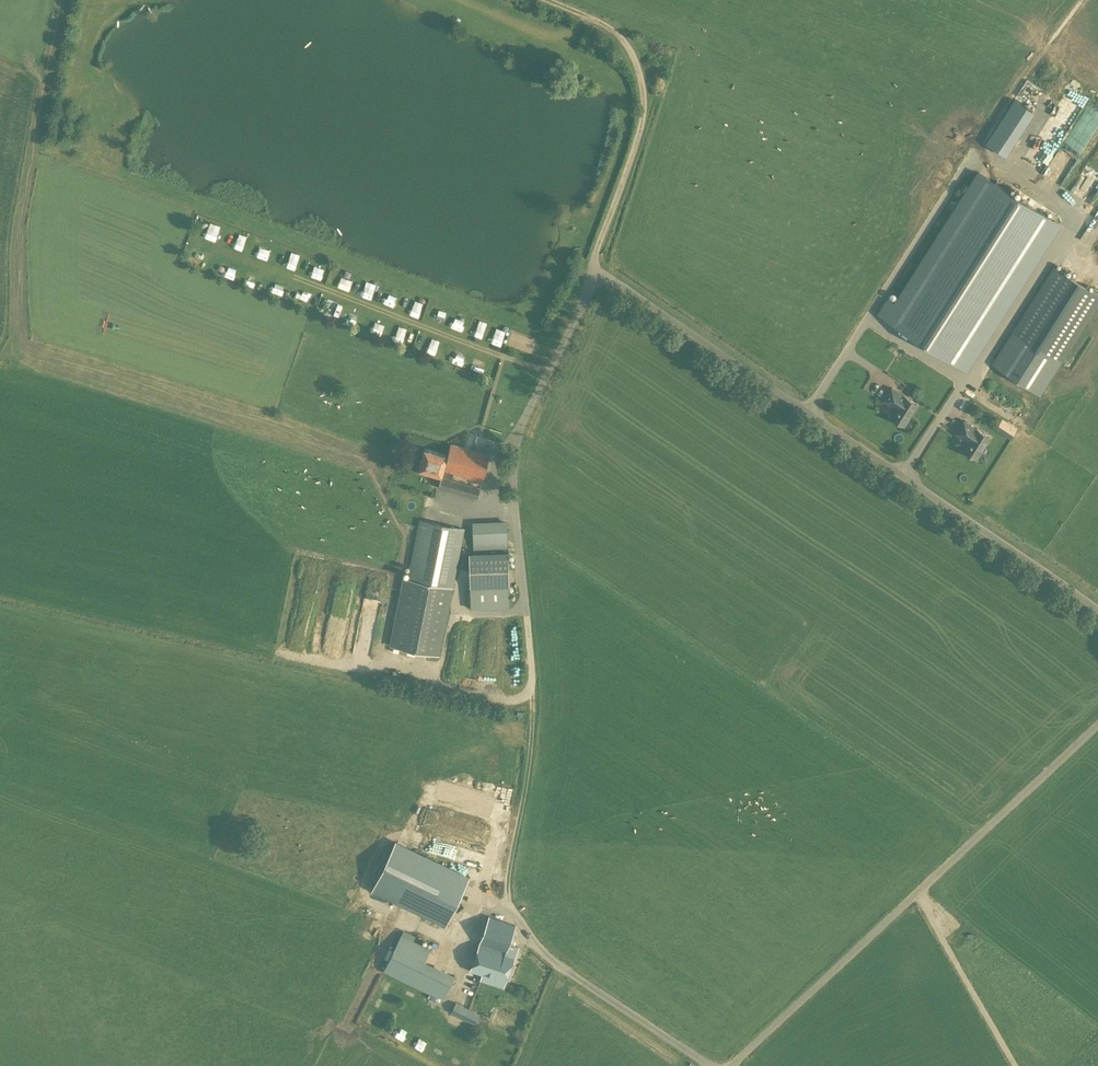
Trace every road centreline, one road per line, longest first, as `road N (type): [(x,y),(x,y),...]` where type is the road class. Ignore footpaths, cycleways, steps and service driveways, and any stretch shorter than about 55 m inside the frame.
road 1 (unclassified): [(1097,609),(597,271),(519,427),(513,484),(534,709)]
road 2 (unclassified): [(732,1065),(1097,726)]
road 3 (track): [(555,0),(589,14),(628,46),(645,85),(639,140),(596,250),(597,271)]
road 4 (unclassified): [(710,1065),(550,957),(518,917),(510,880)]
road 5 (track): [(510,880),(534,709)]
road 6 (track): [(548,373),(397,314)]
road 7 (track): [(63,0),(35,147)]

